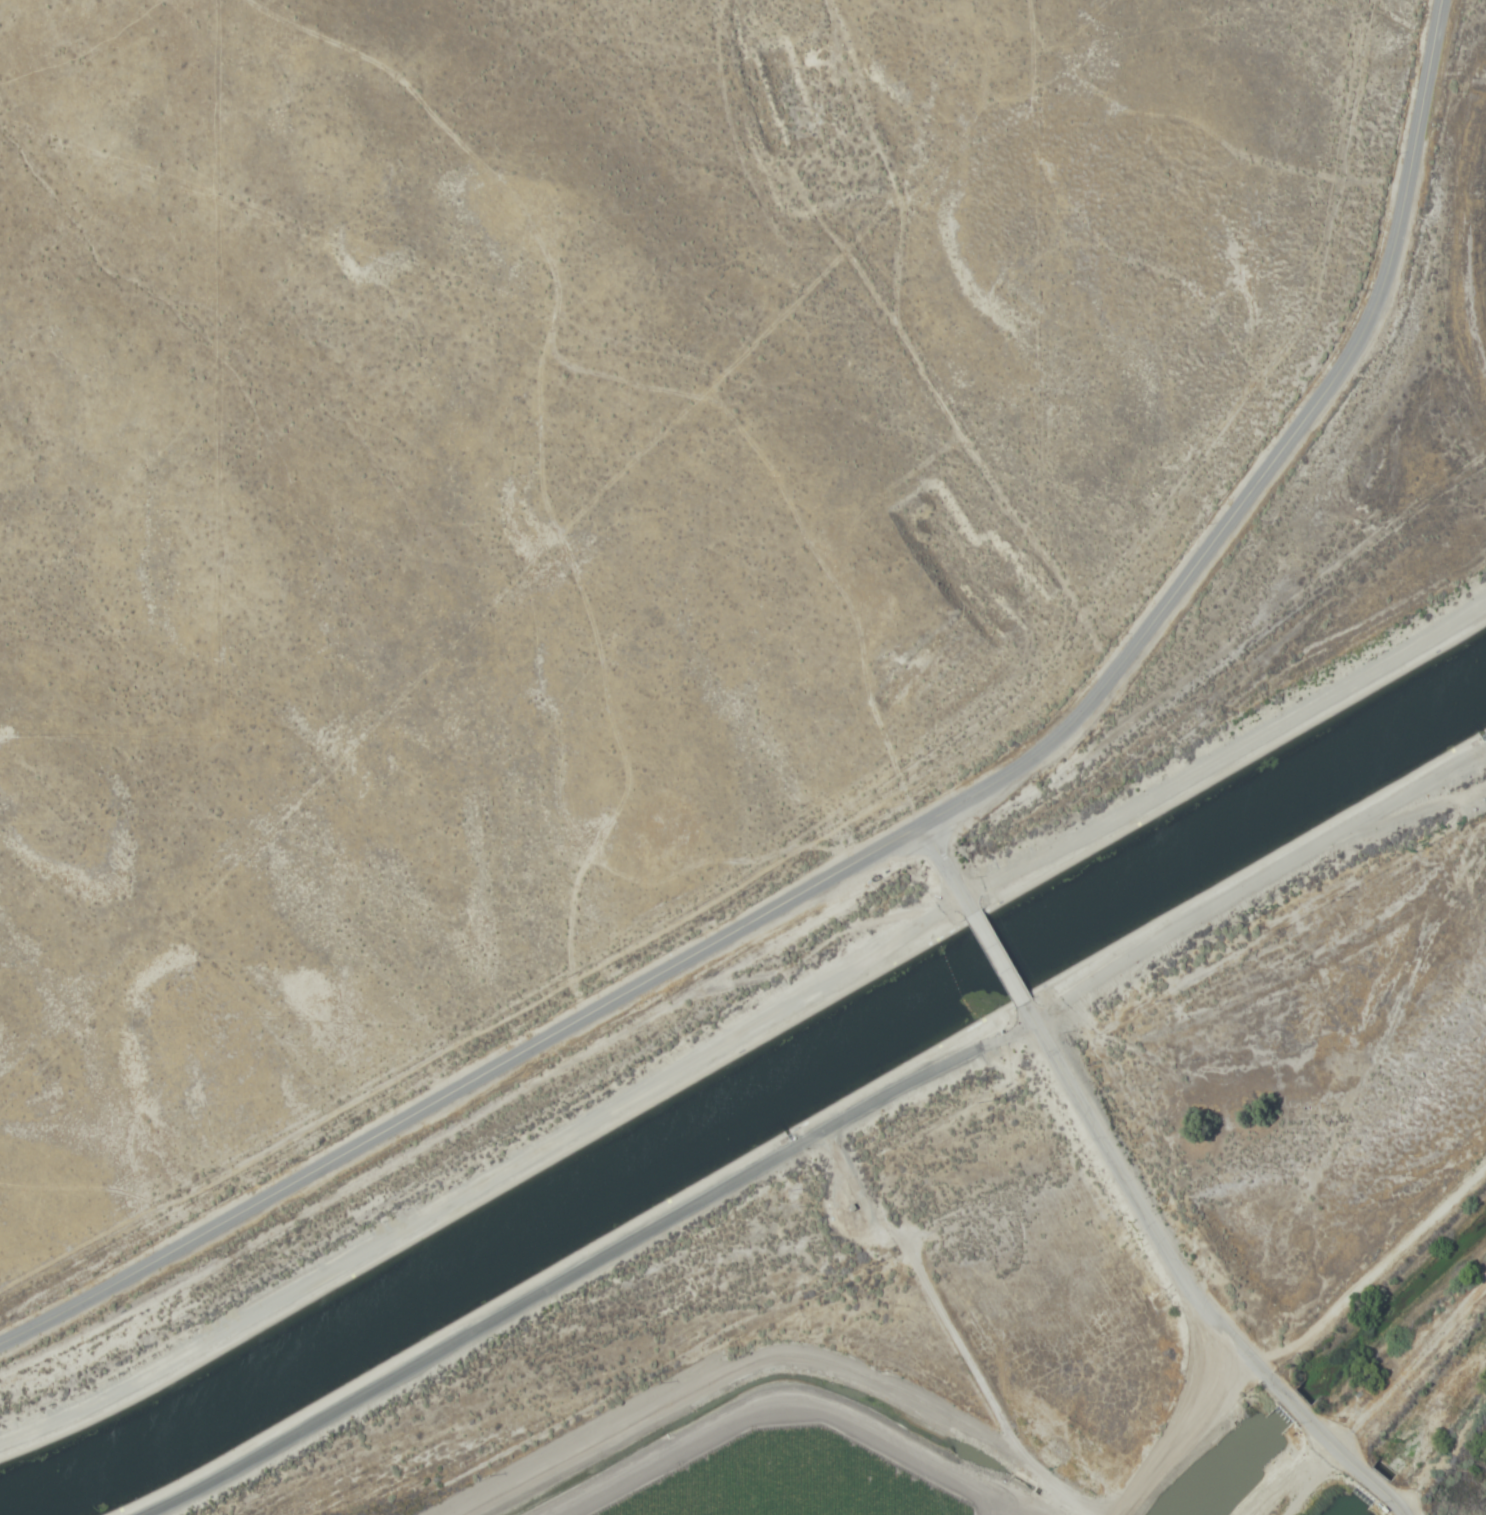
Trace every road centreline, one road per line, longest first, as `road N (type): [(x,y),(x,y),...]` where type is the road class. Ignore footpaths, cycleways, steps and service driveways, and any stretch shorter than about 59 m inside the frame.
road 1 (residential): [(0,1342),(1046,748),(1102,687),(1365,327),(1389,260),(1442,0)]
road 2 (residential): [(1285,1395),(1182,1275),(1023,1002)]

